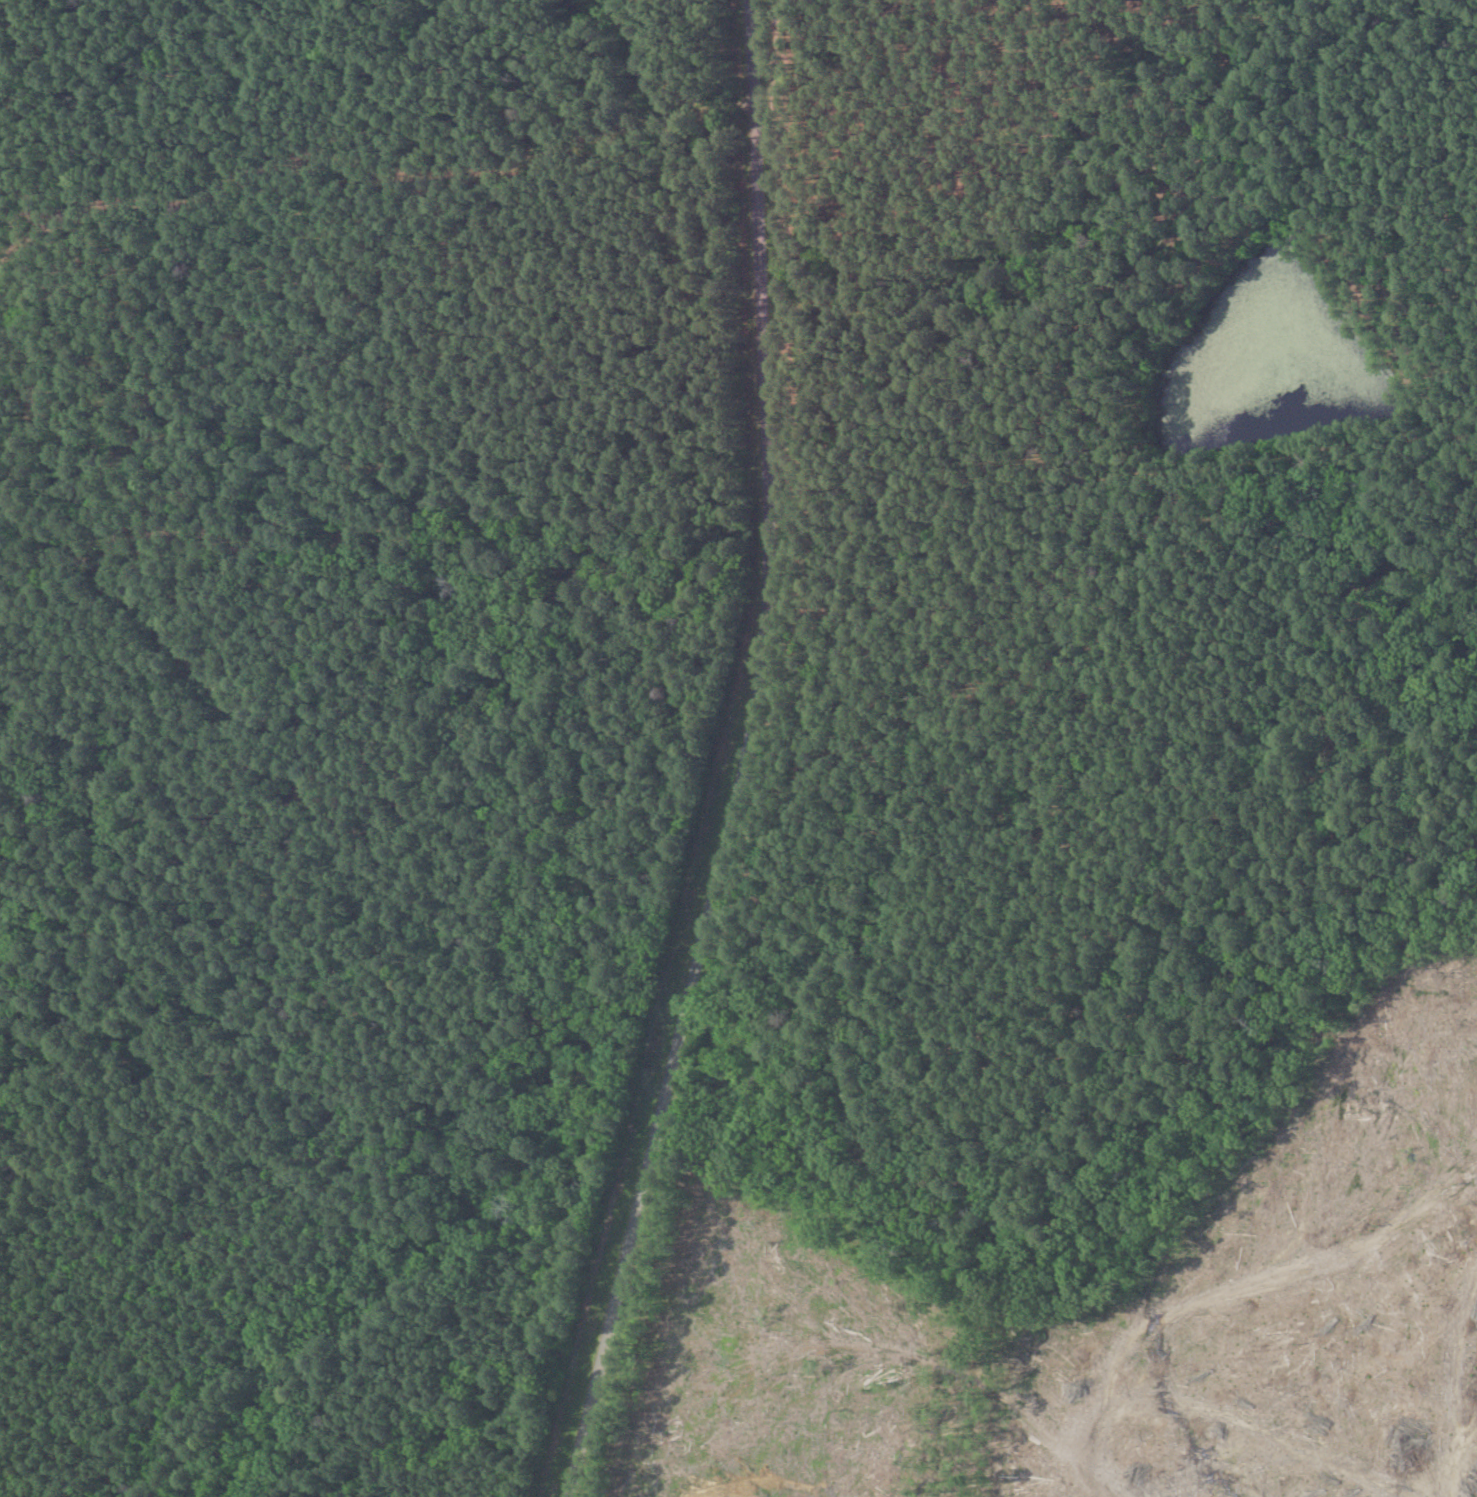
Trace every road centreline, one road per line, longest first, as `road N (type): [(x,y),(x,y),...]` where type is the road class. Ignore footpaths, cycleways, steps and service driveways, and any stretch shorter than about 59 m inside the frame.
road 1 (residential): [(571,1496),(705,958),(770,650),(770,358),(752,0)]

